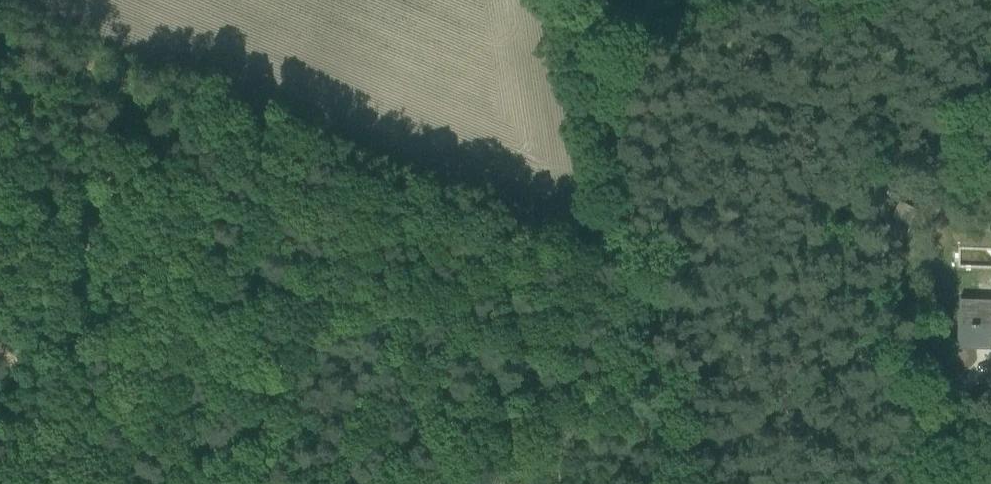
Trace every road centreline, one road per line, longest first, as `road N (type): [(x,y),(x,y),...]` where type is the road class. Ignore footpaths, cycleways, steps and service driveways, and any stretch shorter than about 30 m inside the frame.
road 1 (track): [(585,0),(671,483)]

